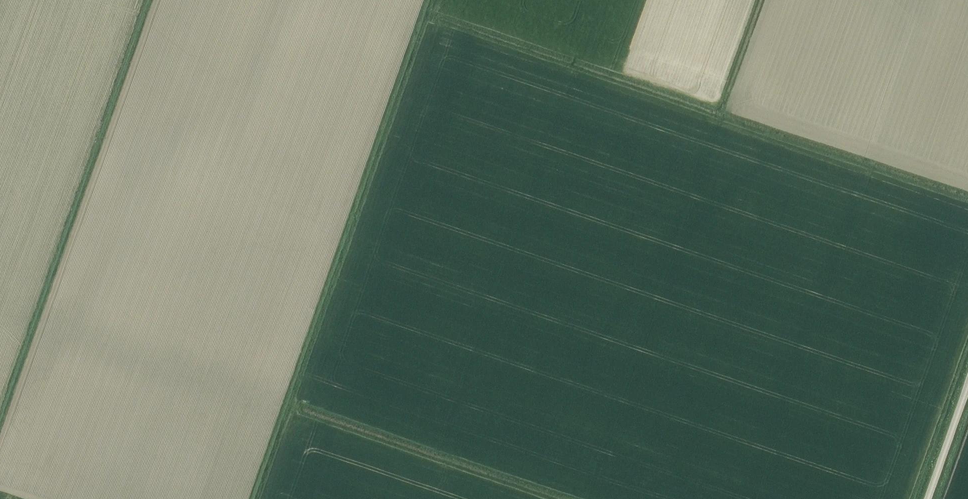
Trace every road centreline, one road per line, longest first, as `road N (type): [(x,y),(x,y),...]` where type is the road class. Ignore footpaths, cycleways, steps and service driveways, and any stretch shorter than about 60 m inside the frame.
road 1 (unclassified): [(927,498),(967,383)]

